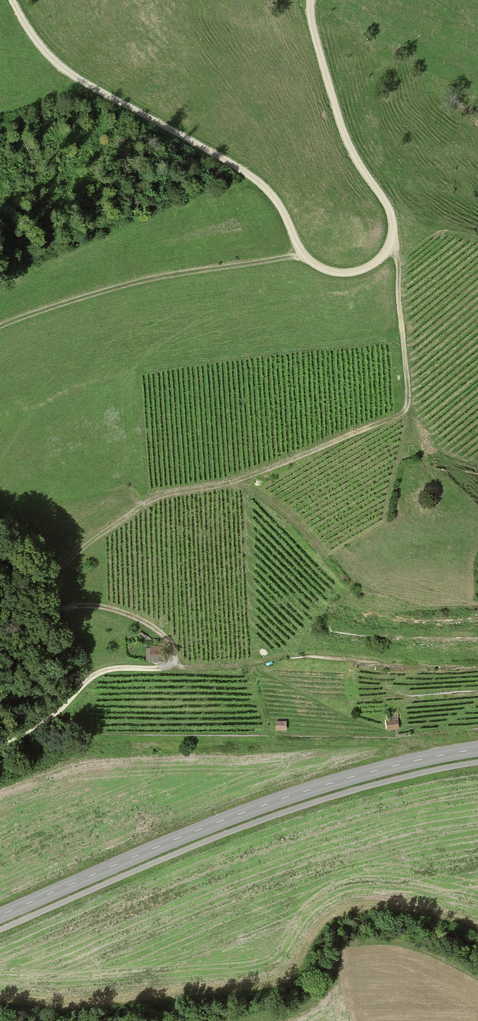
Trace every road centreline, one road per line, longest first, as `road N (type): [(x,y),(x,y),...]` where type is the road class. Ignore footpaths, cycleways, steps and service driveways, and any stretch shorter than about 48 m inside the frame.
road 1 (track): [(391,243),(405,409),(239,480),(152,496),(87,542),(49,575),(37,603),(129,615),(167,639),(172,661),(168,668),(101,670),(45,721),(0,742)]
road 2 (track): [(10,0),(40,51),(63,71),(253,179),(275,200),(306,261),(321,271),(359,273),(391,243),(391,223),(341,136),(308,0)]
road 3 (tertiary): [(0,915),(263,805),(477,749)]
road 4 (track): [(0,326),(133,282),(297,251)]

